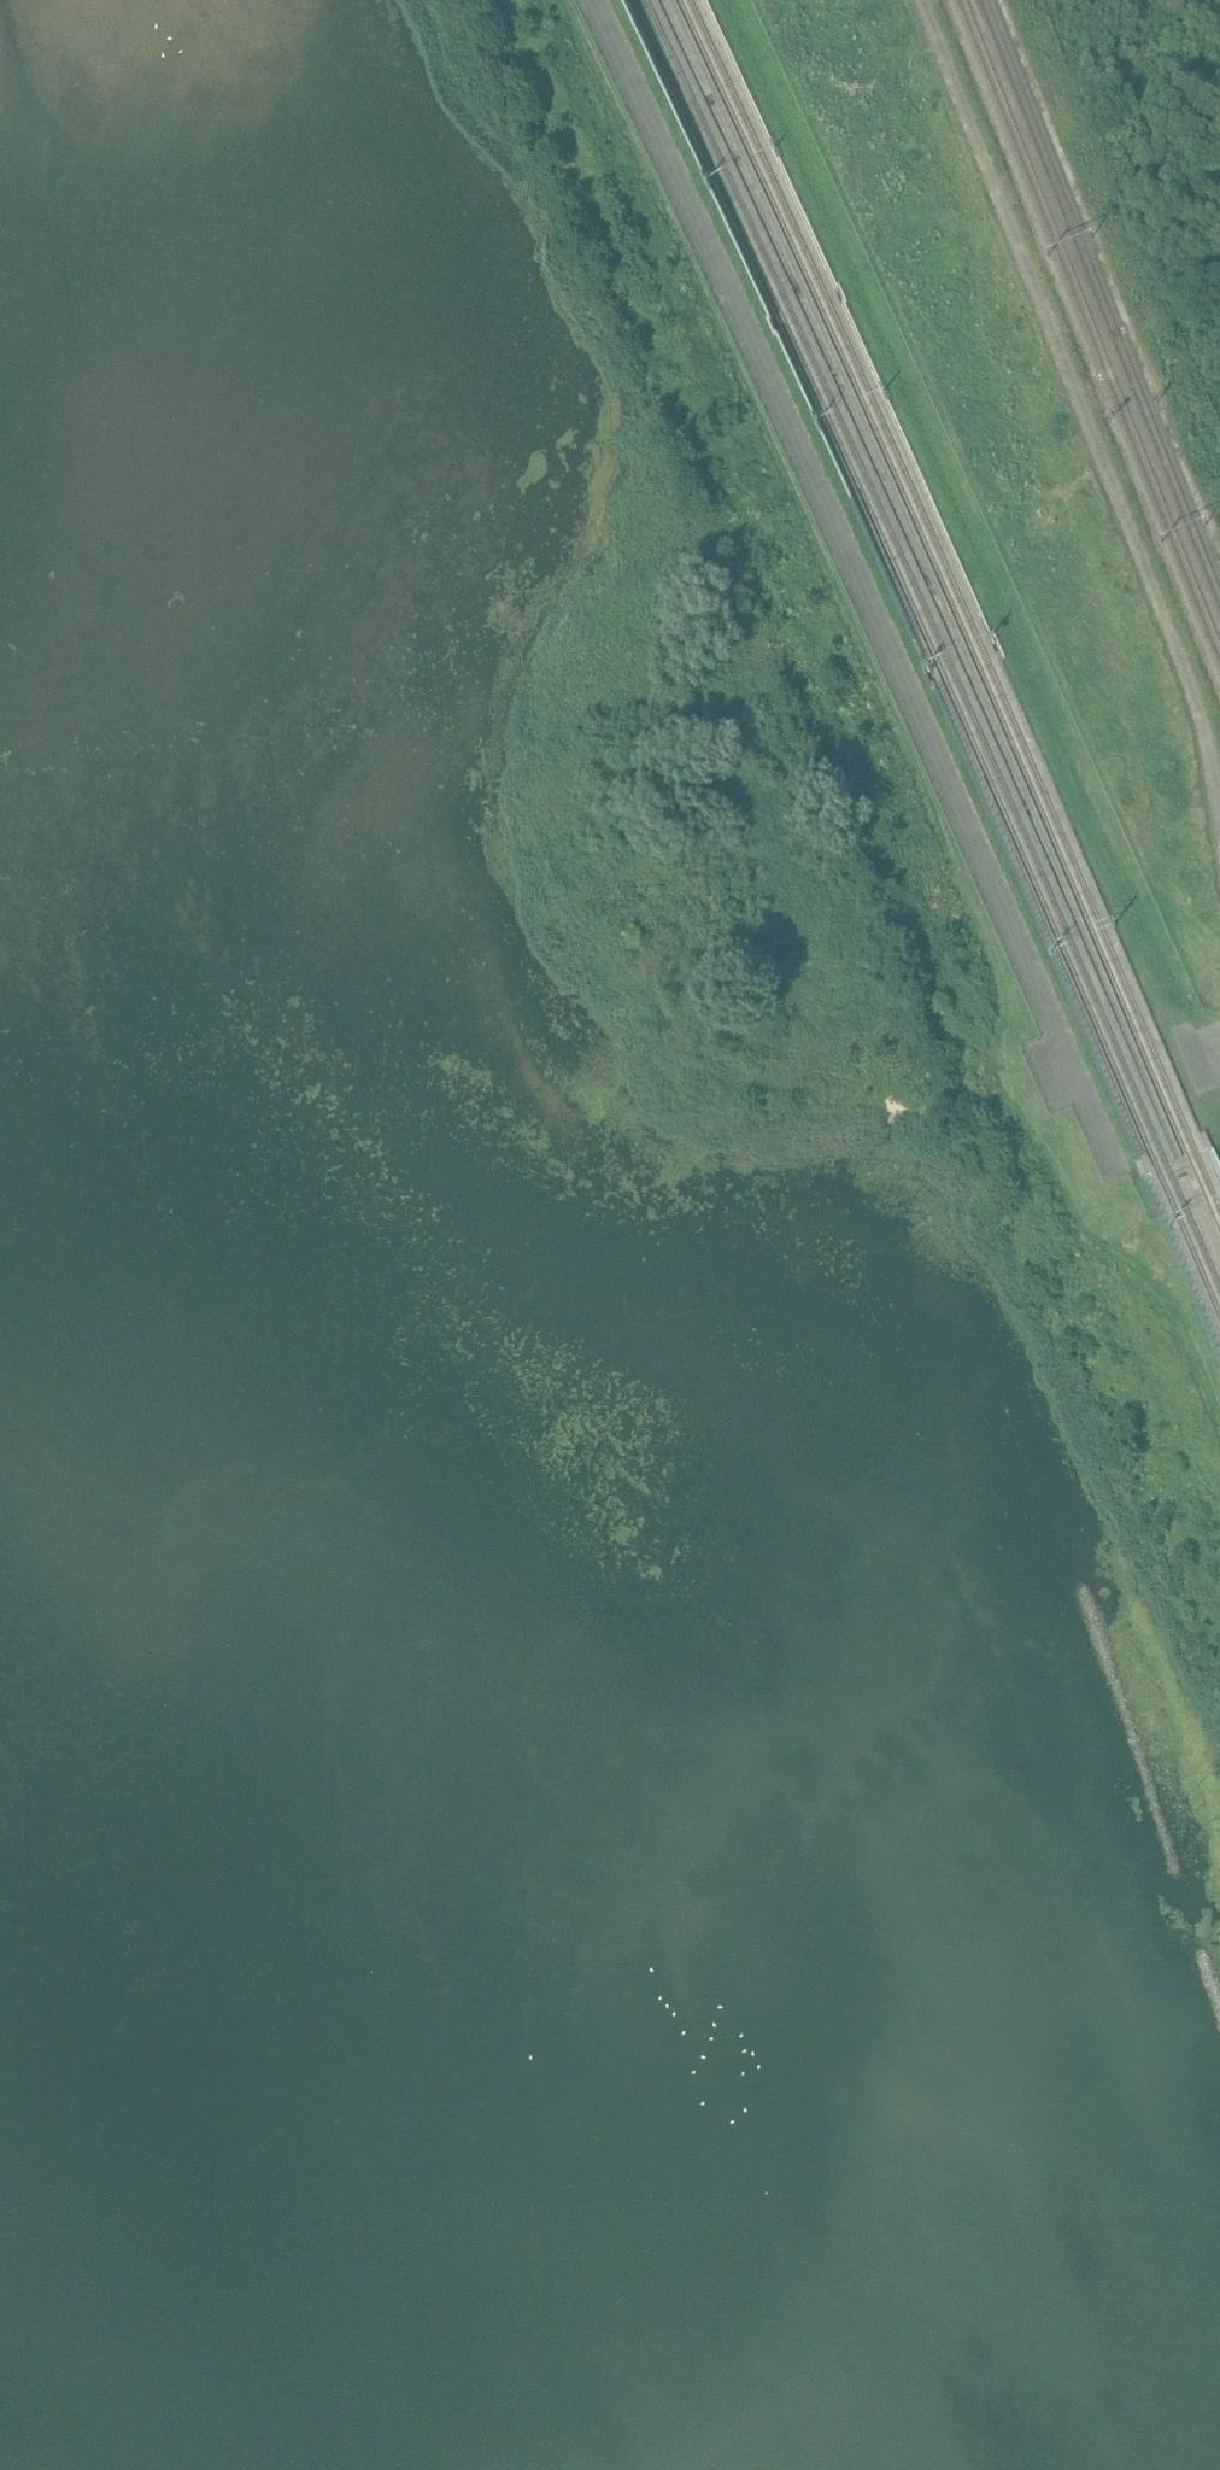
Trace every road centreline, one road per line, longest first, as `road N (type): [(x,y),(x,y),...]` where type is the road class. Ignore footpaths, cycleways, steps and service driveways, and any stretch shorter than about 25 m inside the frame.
road 1 (track): [(563,0),(918,781),(997,984),(1009,1092),(1087,1231),(1162,1293),(1219,1416)]

